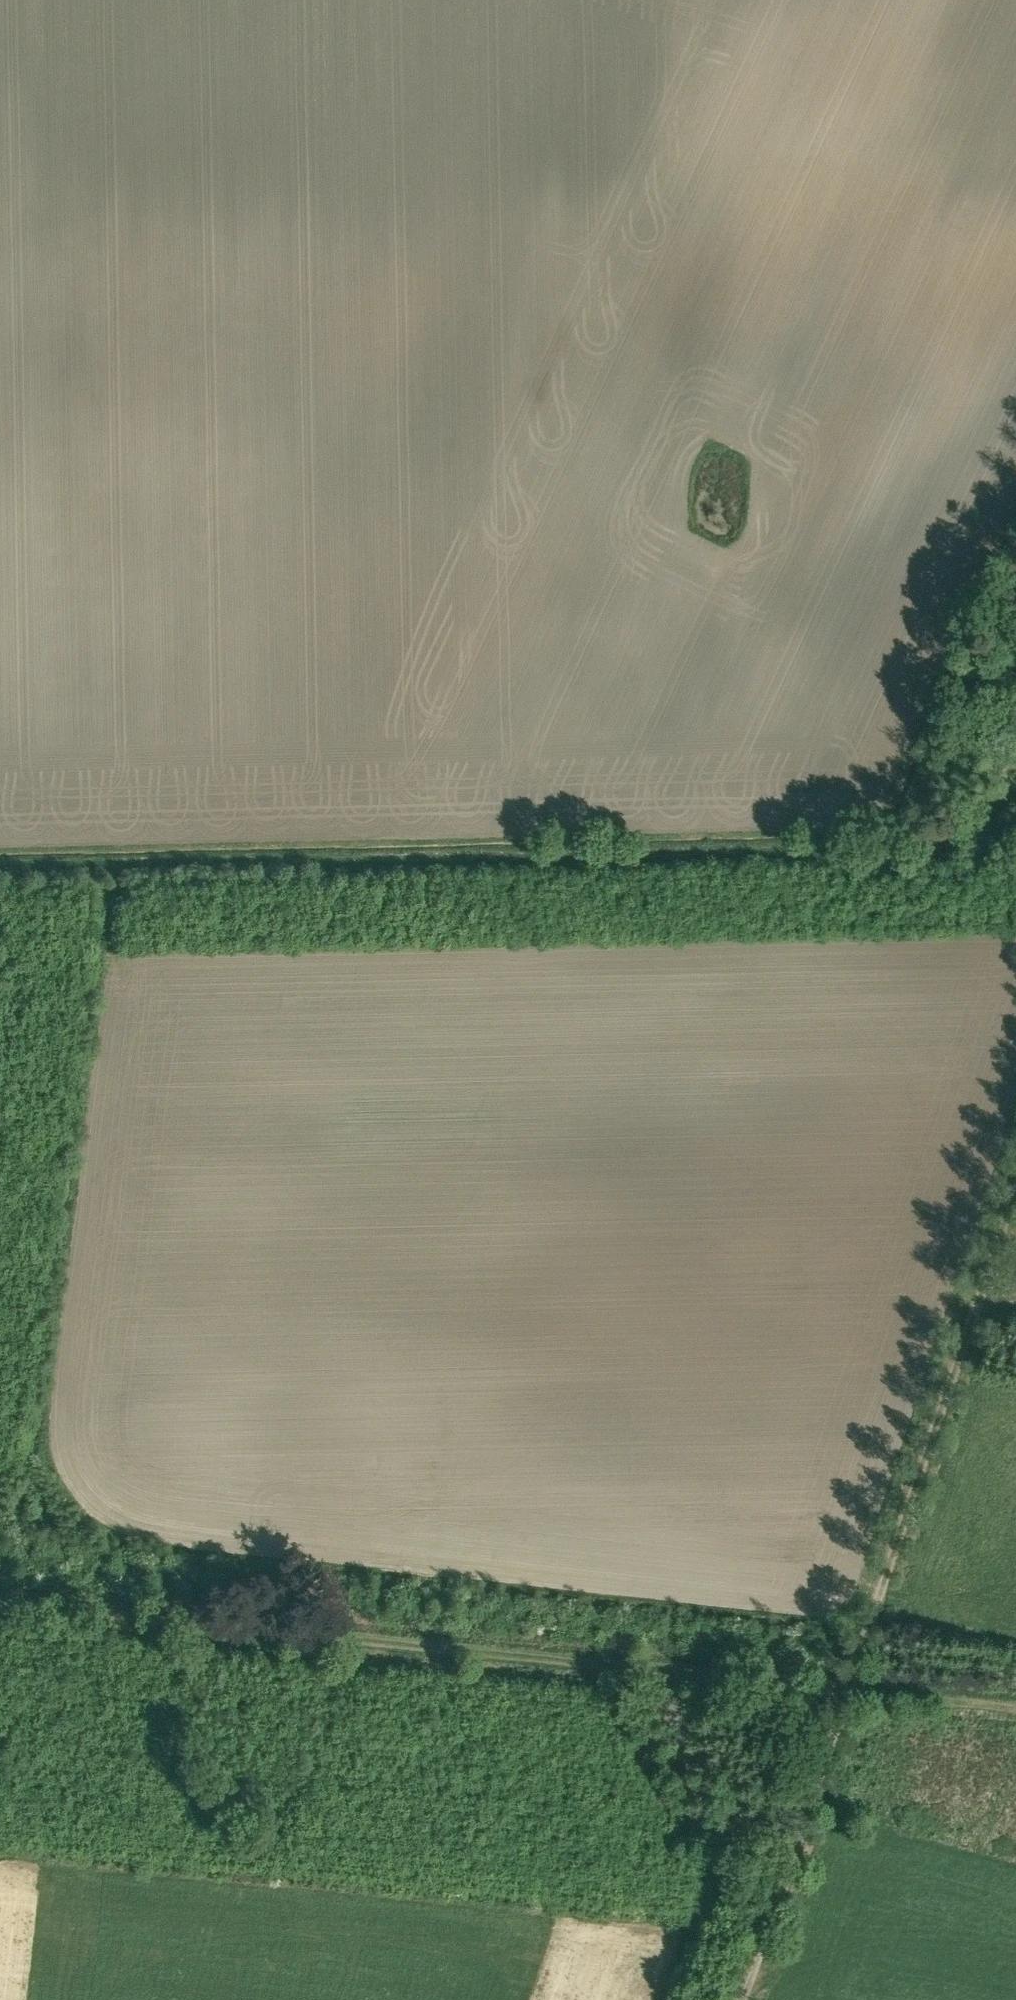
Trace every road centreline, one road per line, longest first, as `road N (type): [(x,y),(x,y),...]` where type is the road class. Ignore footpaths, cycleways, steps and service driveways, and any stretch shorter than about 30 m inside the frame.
road 1 (track): [(0,865),(911,848),(954,843),(1015,797)]
road 2 (track): [(0,1604),(1015,1709)]
road 3 (track): [(739,1999),(837,1739),(846,1690),(1015,1190)]

